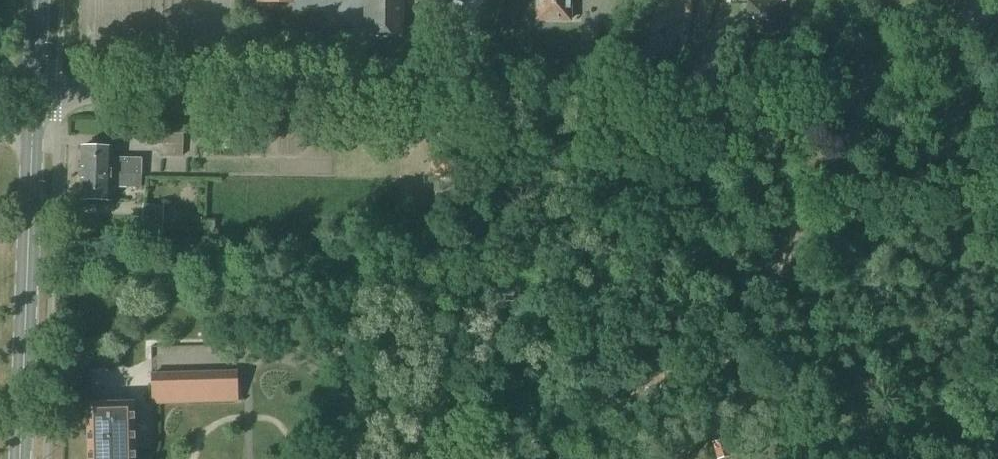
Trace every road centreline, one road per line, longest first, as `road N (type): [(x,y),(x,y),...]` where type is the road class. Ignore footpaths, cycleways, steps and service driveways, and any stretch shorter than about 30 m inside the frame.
road 1 (unclassified): [(31,92),(773,97),(852,87),(997,23)]
road 2 (track): [(828,90),(715,427),(796,417),(832,458)]
road 3 (secondary): [(15,458),(28,135)]

